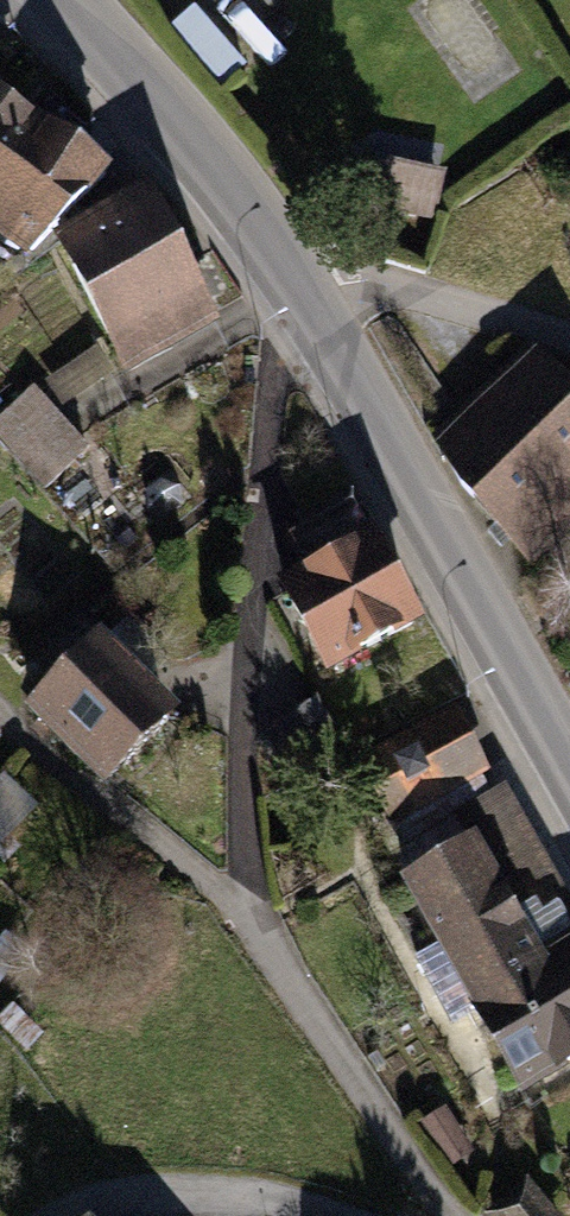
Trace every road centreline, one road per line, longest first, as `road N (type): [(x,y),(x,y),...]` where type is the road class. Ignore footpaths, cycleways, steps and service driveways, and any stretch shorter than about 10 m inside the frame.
road 1 (secondary): [(57,0),(318,306),(569,755)]
road 2 (unclassified): [(93,1215),(244,1194),(314,1215)]

